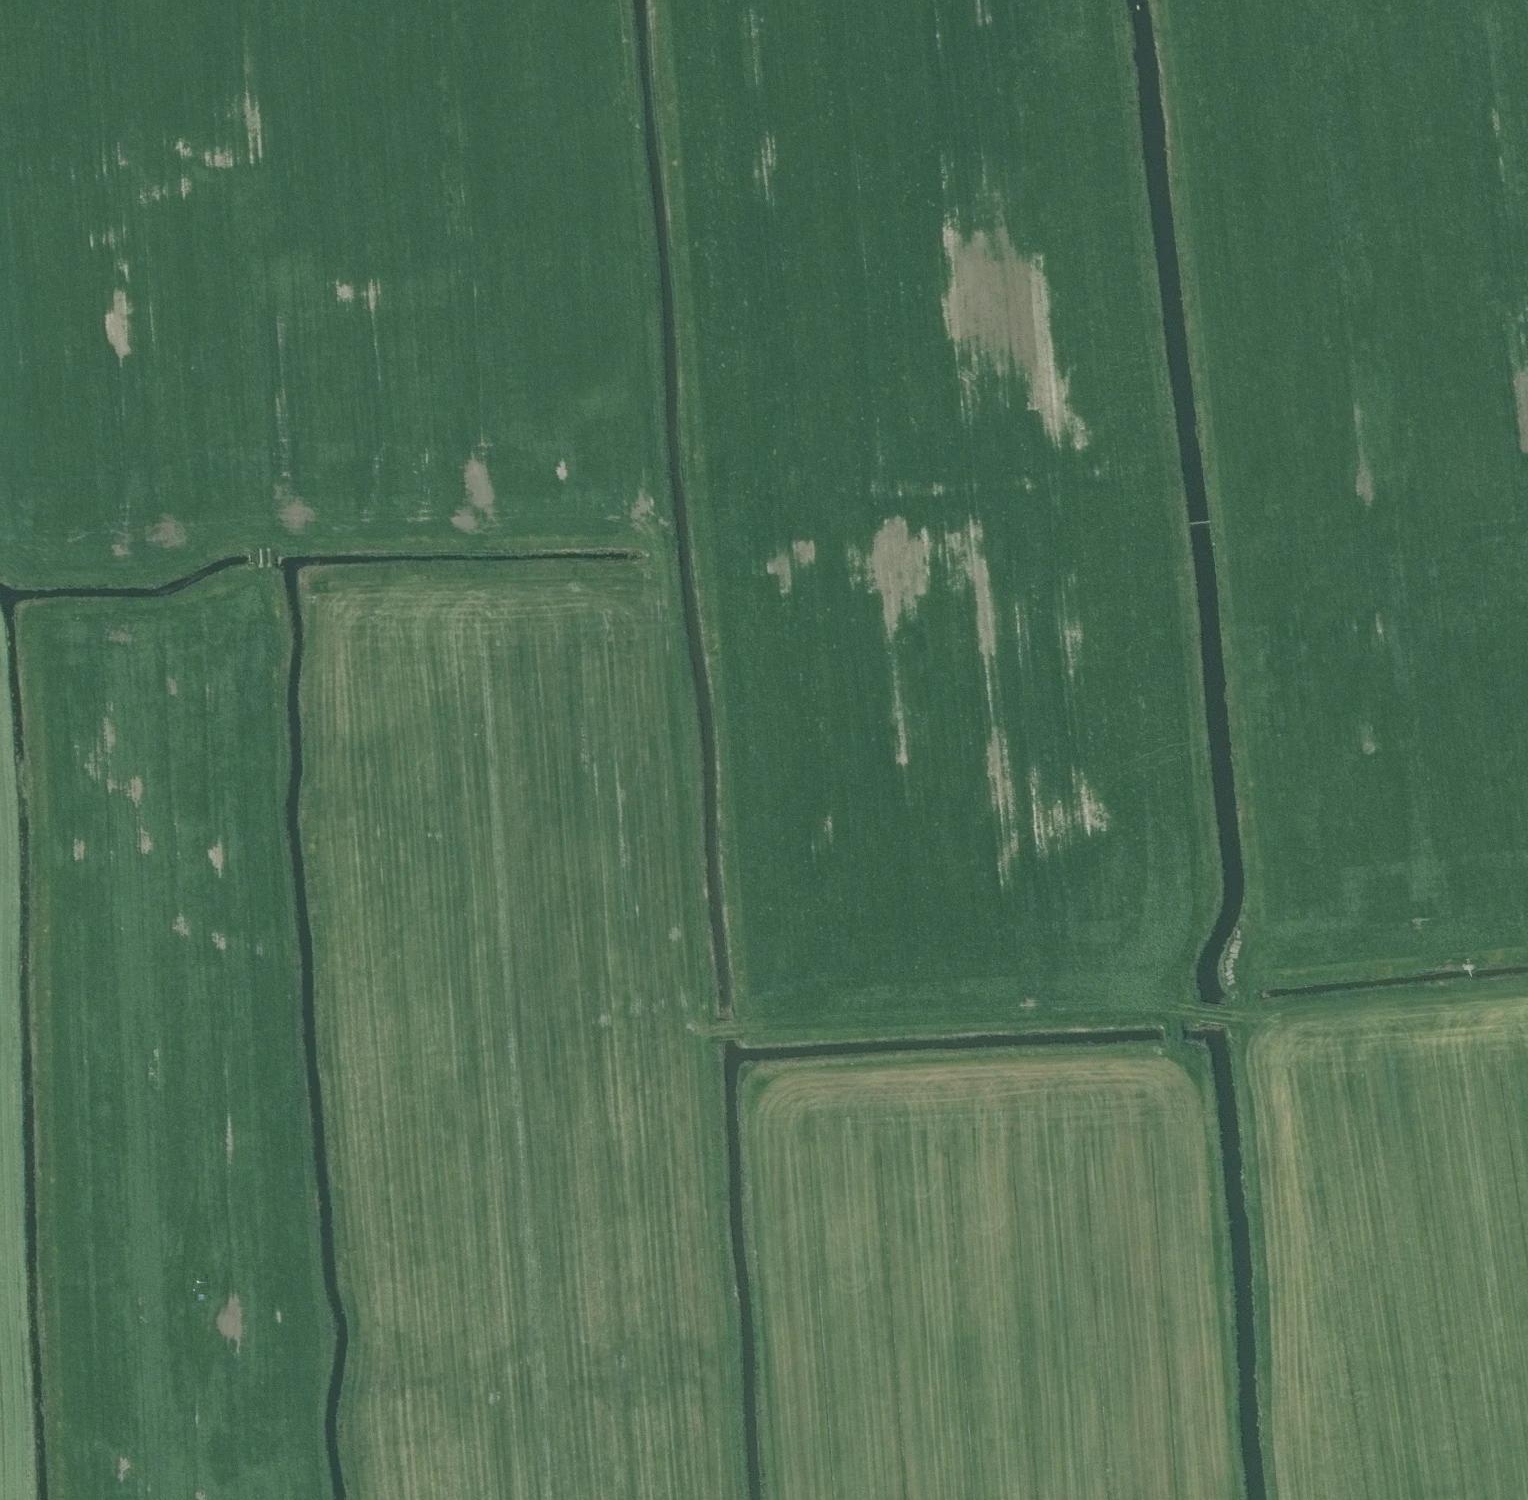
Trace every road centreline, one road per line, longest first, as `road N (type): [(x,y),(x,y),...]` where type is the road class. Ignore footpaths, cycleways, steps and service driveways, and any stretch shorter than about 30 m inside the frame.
road 1 (track): [(1527,989),(1264,1016),(1159,1007),(714,1031)]
road 2 (track): [(1505,1499),(1456,996)]

